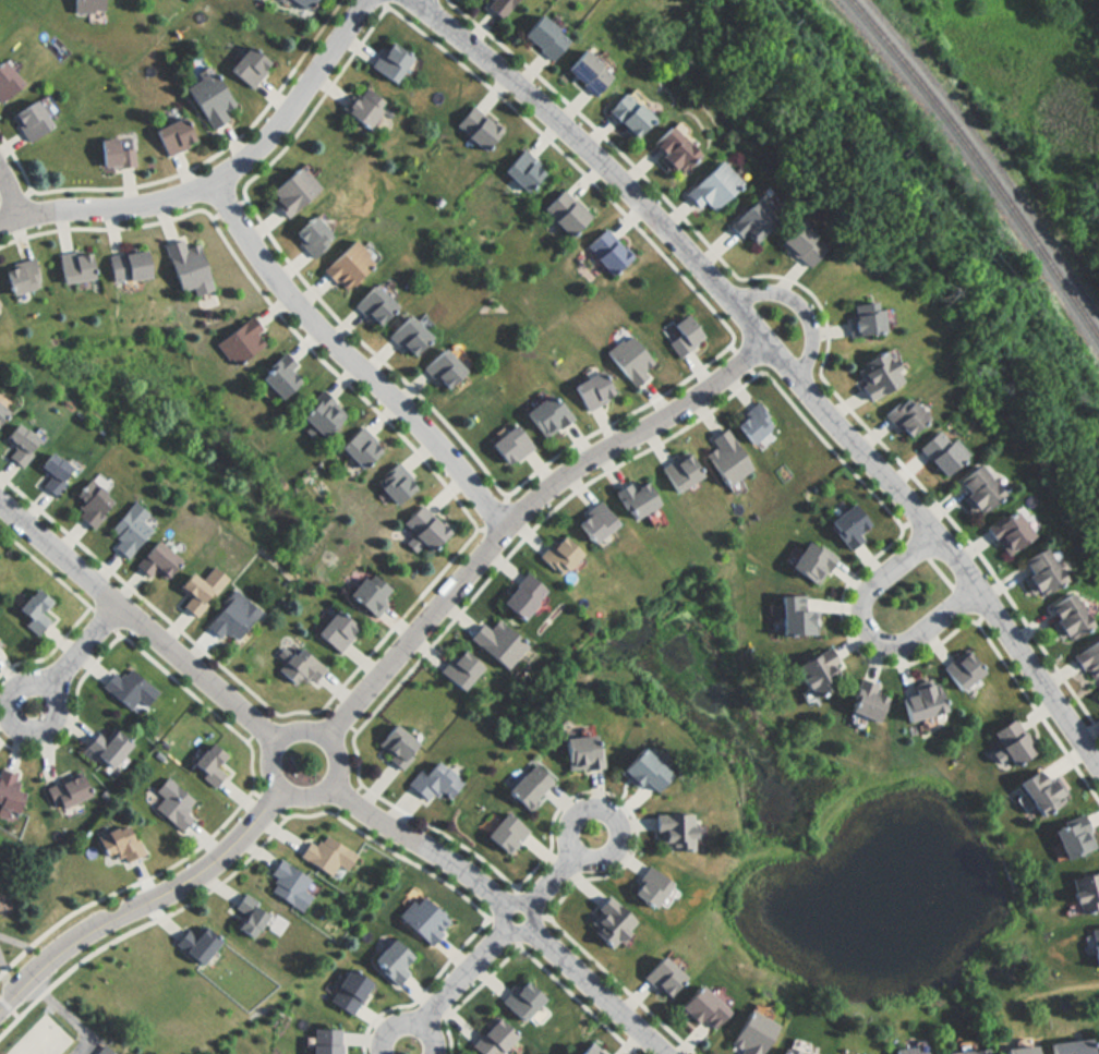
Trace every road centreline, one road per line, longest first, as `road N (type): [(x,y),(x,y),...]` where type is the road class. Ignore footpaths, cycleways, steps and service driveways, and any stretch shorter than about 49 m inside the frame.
road 1 (residential): [(1098,770),(977,595),(663,220),(518,86),(410,0)]
road 2 (residential): [(769,346),(675,416),(566,478),(505,530),(326,736)]
road 3 (residential): [(0,225),(19,214),(165,199),(216,184),(269,144),(370,0)]
road 4 (residential): [(216,184),(265,270),(402,408),(505,530)]
road 5 (residential): [(0,508),(277,741)]
road 6 (residential): [(0,1010),(75,942),(208,867),(281,790)]
road 7 (residential): [(933,542),(865,594),(865,637),(883,649),(908,649),(977,595)]
road 8 (residential): [(302,799),(324,793),(340,764),(326,736),(303,728),(281,737),(269,758),(274,782),(302,799)]
road 9 (residential): [(333,785),(504,907)]
road 10 (residential): [(528,930),(669,1053)]
road 11 (residential): [(32,736),(50,729),(59,712),(50,686),(33,678),(15,682),(2,705),(13,730),(32,736)]
road 12 (residential): [(597,809),(570,815),(561,832),(565,850),(579,863),(605,861),(617,847),(614,820),(597,809)]
road 13 (residential): [(796,375),(809,352),(802,315),(776,295),(733,302)]
road 14 (residential): [(505,930),(422,1028)]

